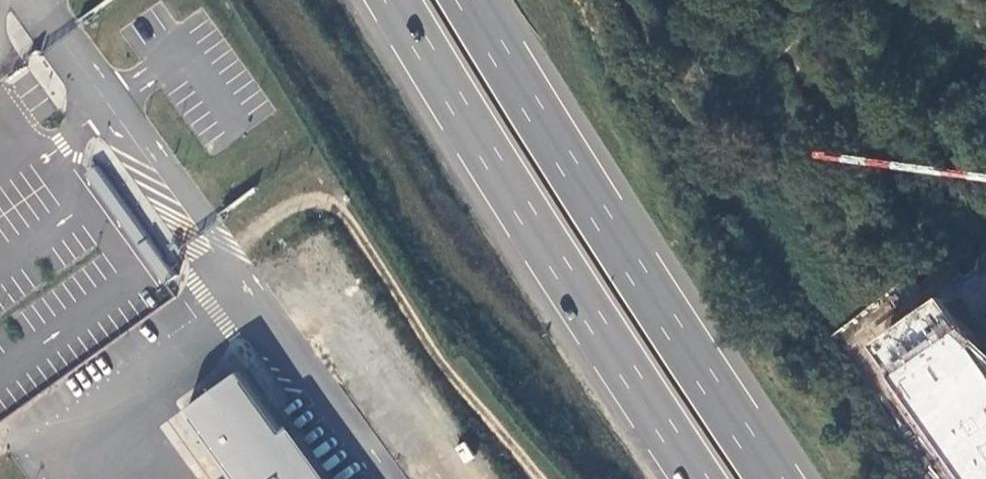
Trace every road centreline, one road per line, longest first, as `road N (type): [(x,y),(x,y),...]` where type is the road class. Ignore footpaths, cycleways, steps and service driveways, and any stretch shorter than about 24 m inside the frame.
road 1 (trunk): [(397,0),(572,290),(703,478)]
road 2 (trunk): [(772,478),(469,0)]
road 3 (track): [(539,478),(412,327),(343,212),(295,207),(227,251)]

